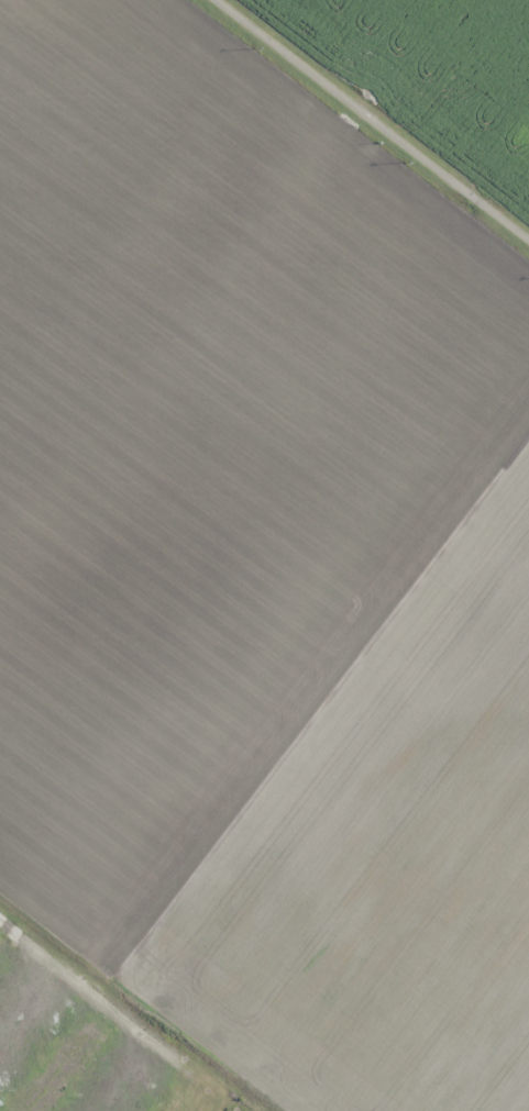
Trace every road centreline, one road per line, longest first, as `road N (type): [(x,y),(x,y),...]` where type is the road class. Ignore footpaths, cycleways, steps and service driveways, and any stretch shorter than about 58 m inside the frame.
road 1 (residential): [(206,0),(528,245)]

